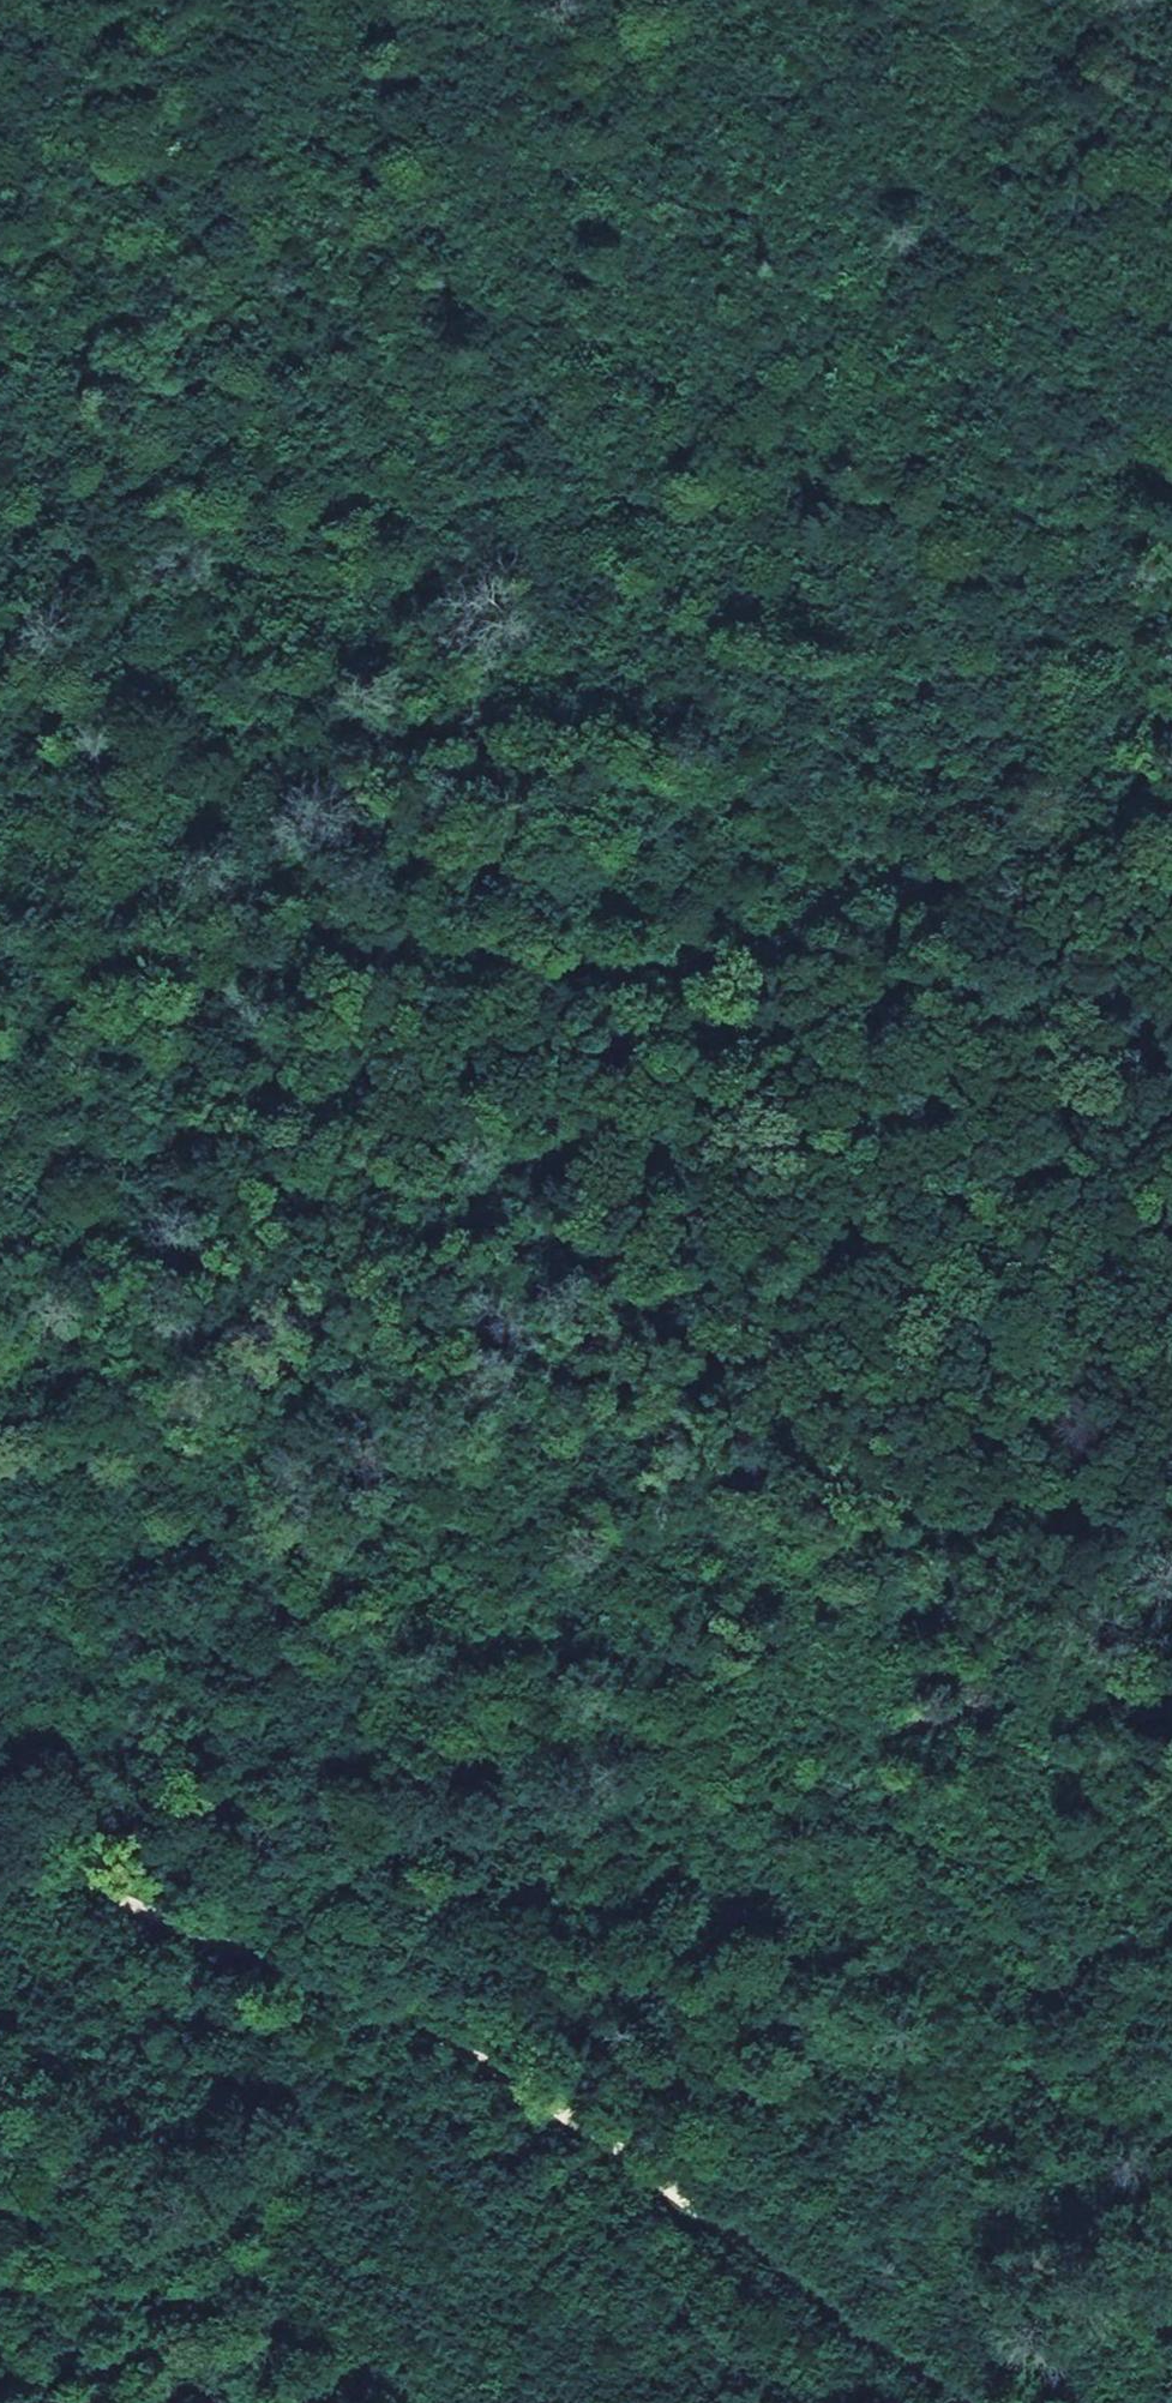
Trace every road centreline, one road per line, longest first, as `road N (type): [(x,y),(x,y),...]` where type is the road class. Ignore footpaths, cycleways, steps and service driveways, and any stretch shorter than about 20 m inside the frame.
road 1 (track): [(0,1858),(221,1945),(475,2060),(962,2402)]
road 2 (track): [(378,2402),(0,2052)]

